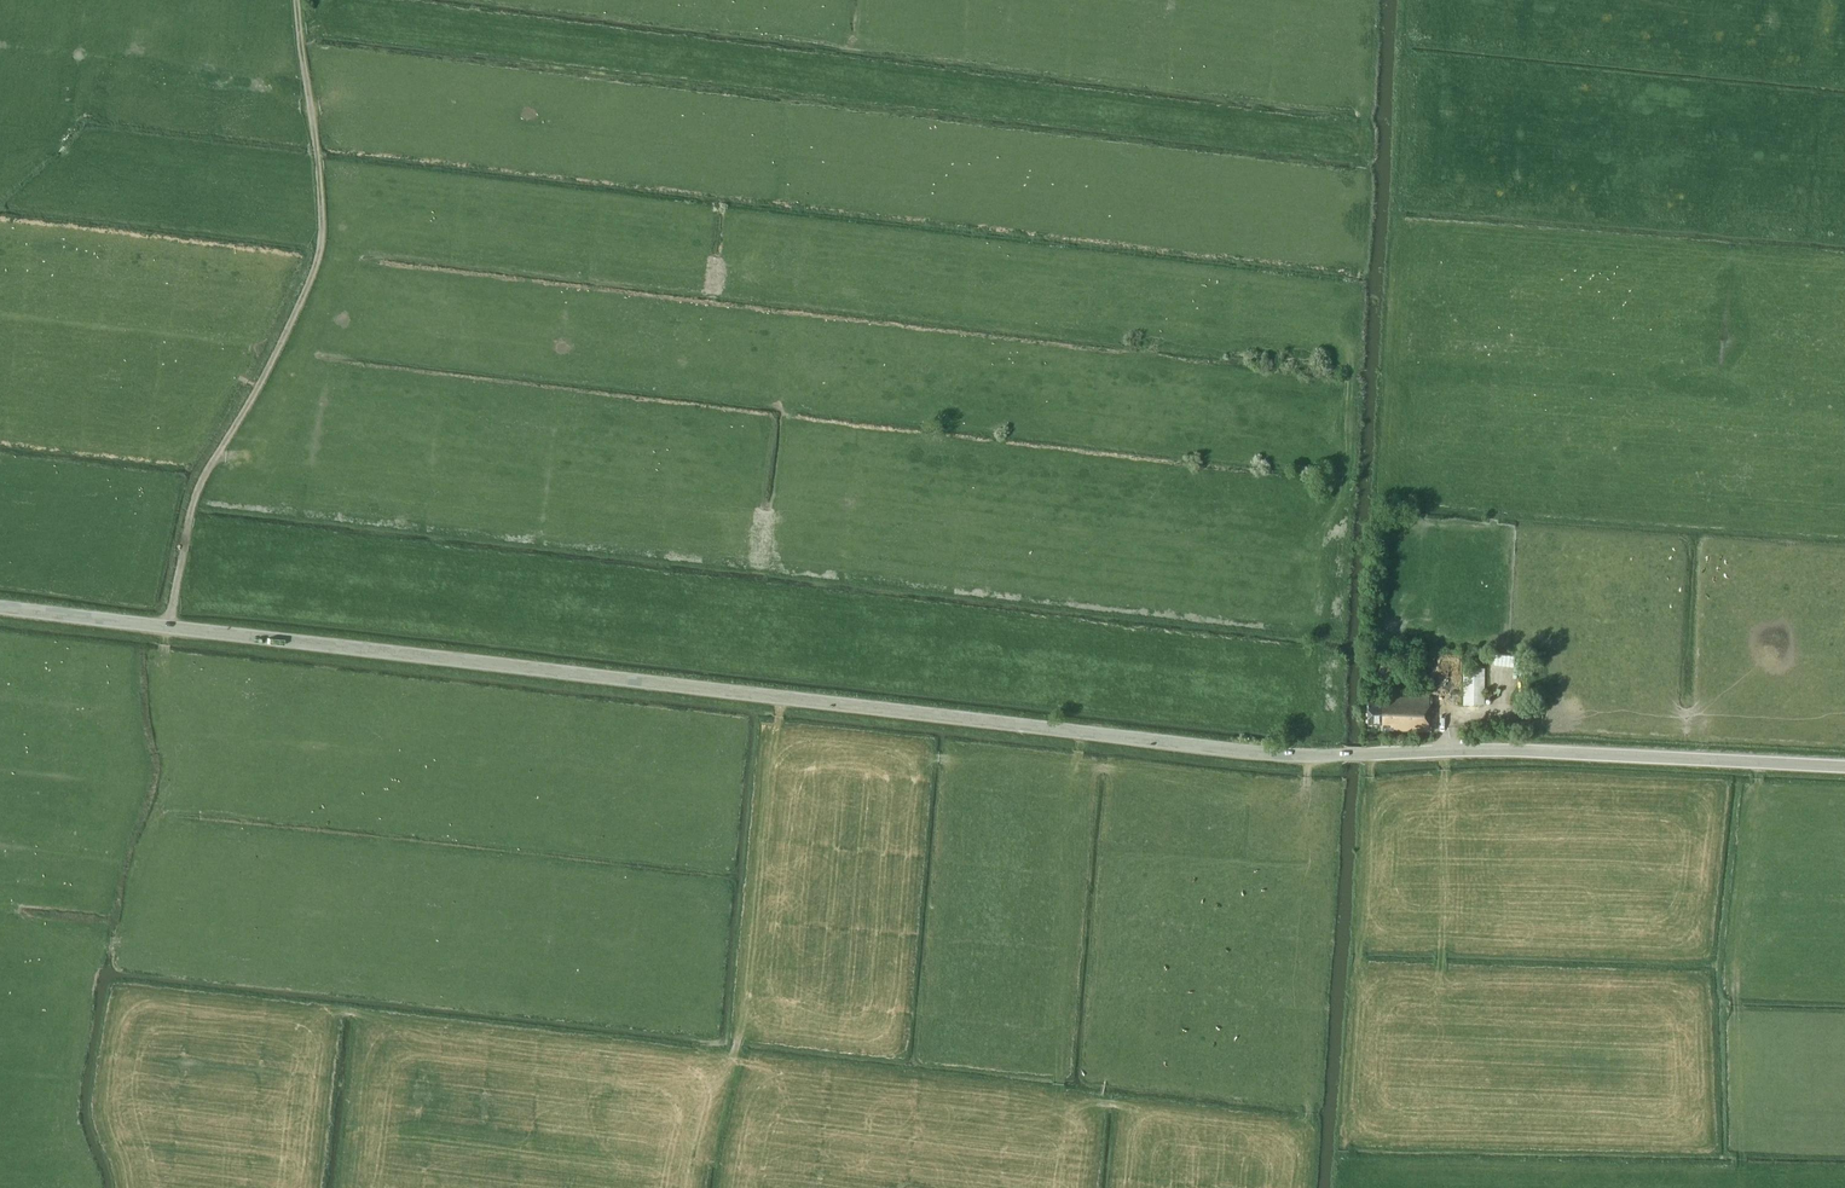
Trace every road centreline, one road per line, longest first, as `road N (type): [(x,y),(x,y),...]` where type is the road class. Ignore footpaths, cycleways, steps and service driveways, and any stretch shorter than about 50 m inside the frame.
road 1 (tertiary): [(1844,769),(1471,752),(1266,754),(0,607)]
road 2 (track): [(166,627),(191,496),(318,251),(323,222),(295,0)]

